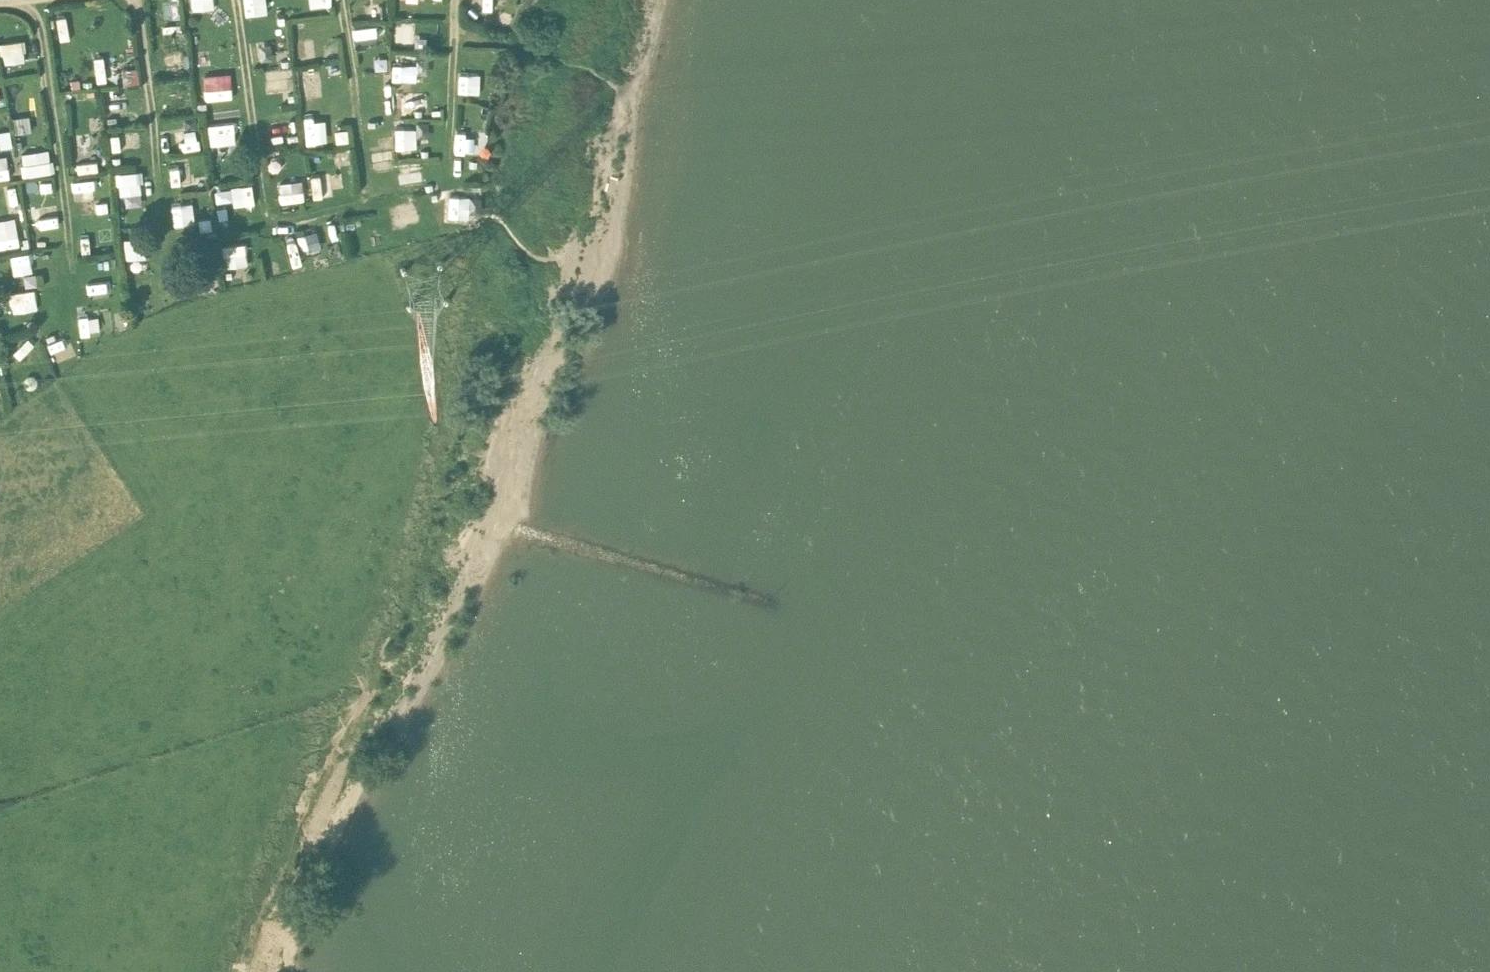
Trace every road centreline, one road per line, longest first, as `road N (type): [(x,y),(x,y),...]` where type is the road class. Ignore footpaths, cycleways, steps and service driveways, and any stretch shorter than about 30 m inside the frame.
road 1 (track): [(77,262),(37,4)]
road 2 (track): [(164,233),(134,0)]
road 3 (track): [(266,216),(236,0)]
road 4 (track): [(366,198),(341,0)]
road 5 (track): [(456,0),(443,175)]

